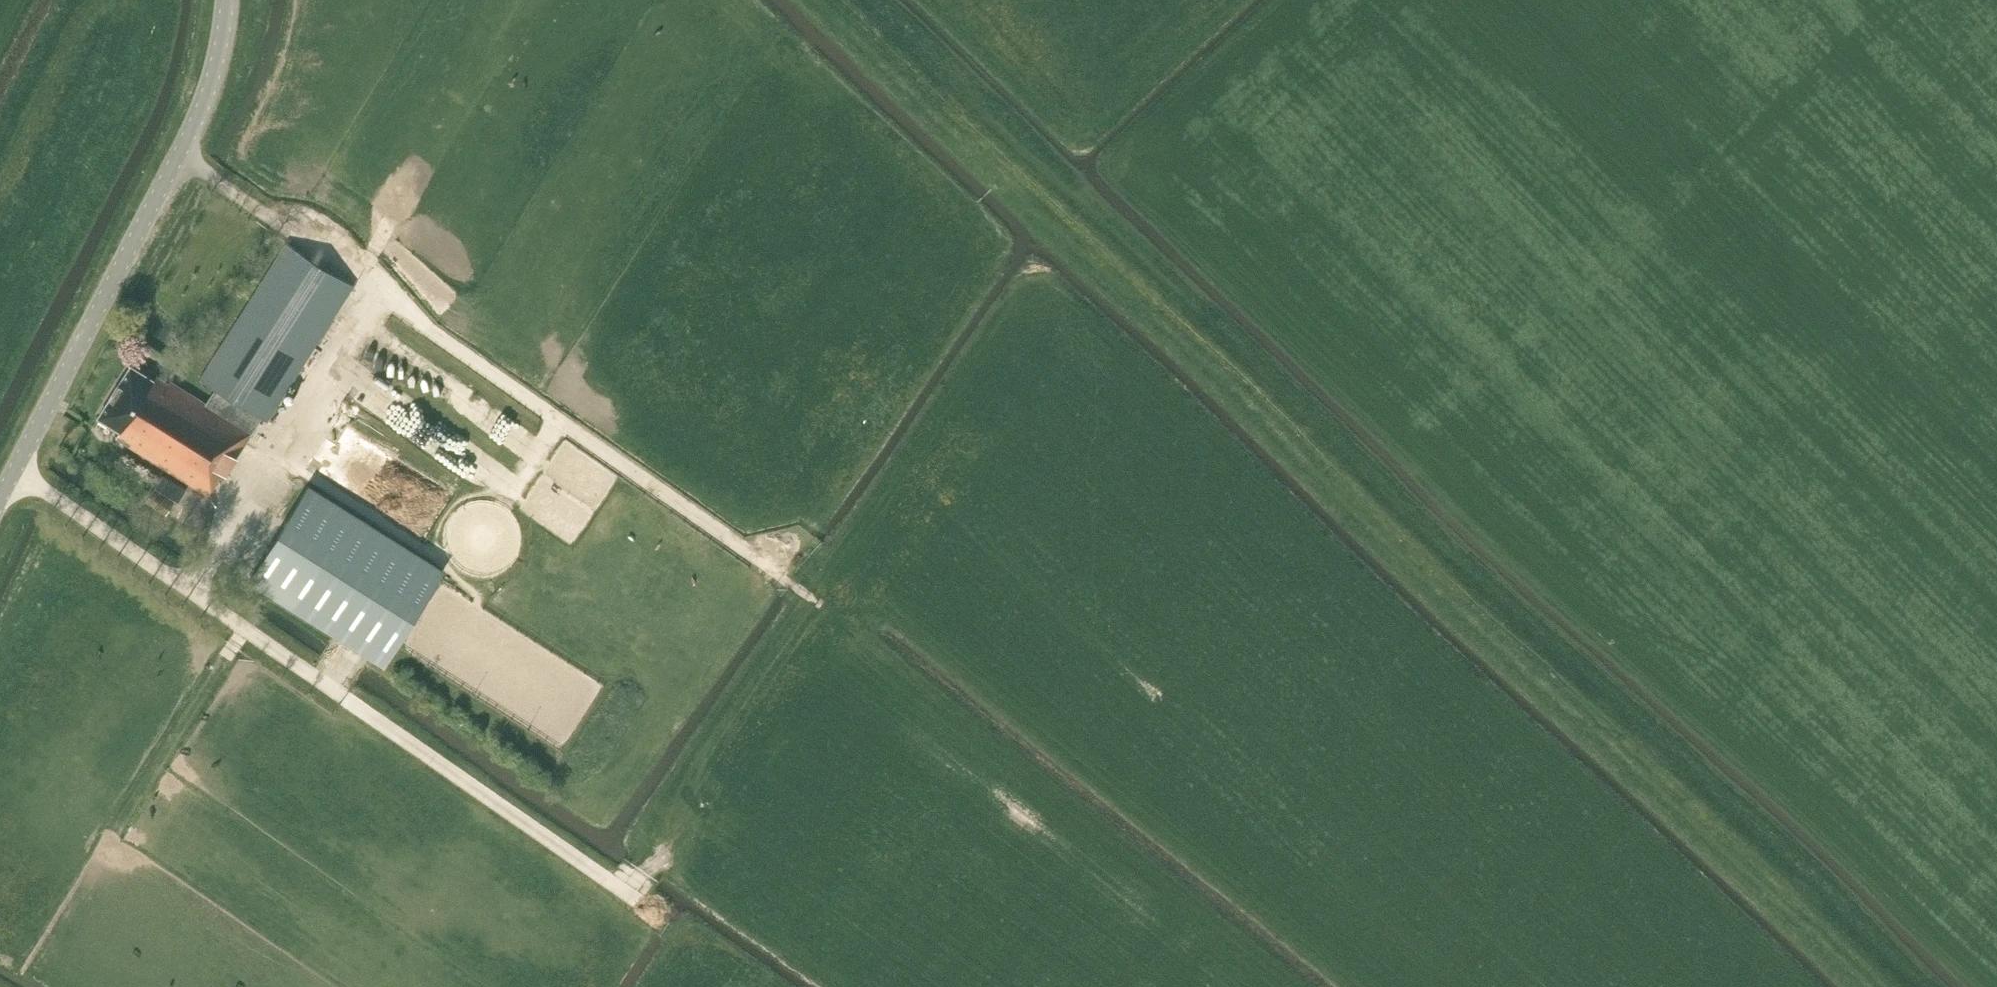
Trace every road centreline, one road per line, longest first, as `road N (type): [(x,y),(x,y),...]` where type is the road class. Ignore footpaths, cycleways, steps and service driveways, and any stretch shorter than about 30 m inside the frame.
road 1 (track): [(836,0),(1280,432),(1882,986)]
road 2 (tertiary): [(0,501),(207,101),(228,0)]

